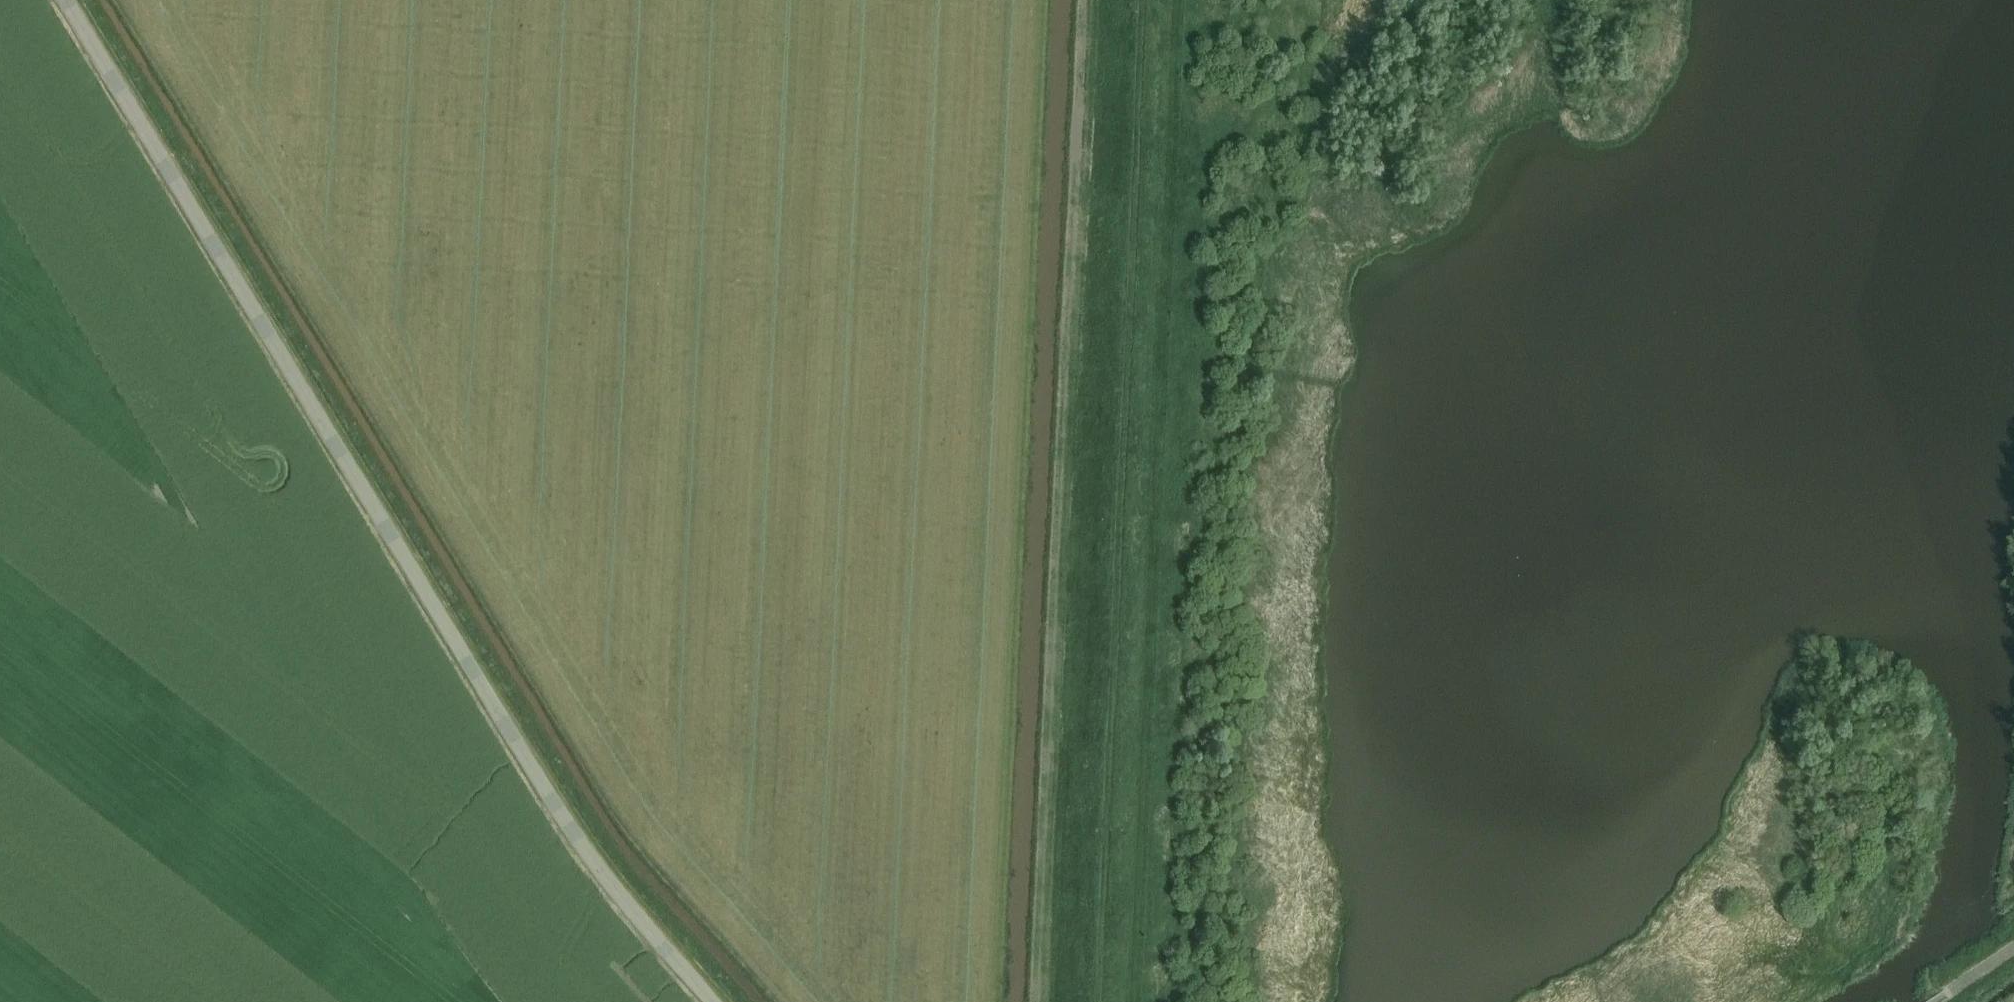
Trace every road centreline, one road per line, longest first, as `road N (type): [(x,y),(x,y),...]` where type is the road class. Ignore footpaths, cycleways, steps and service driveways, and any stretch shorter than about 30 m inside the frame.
road 1 (unclassified): [(713,1001),(563,818),(65,0)]

